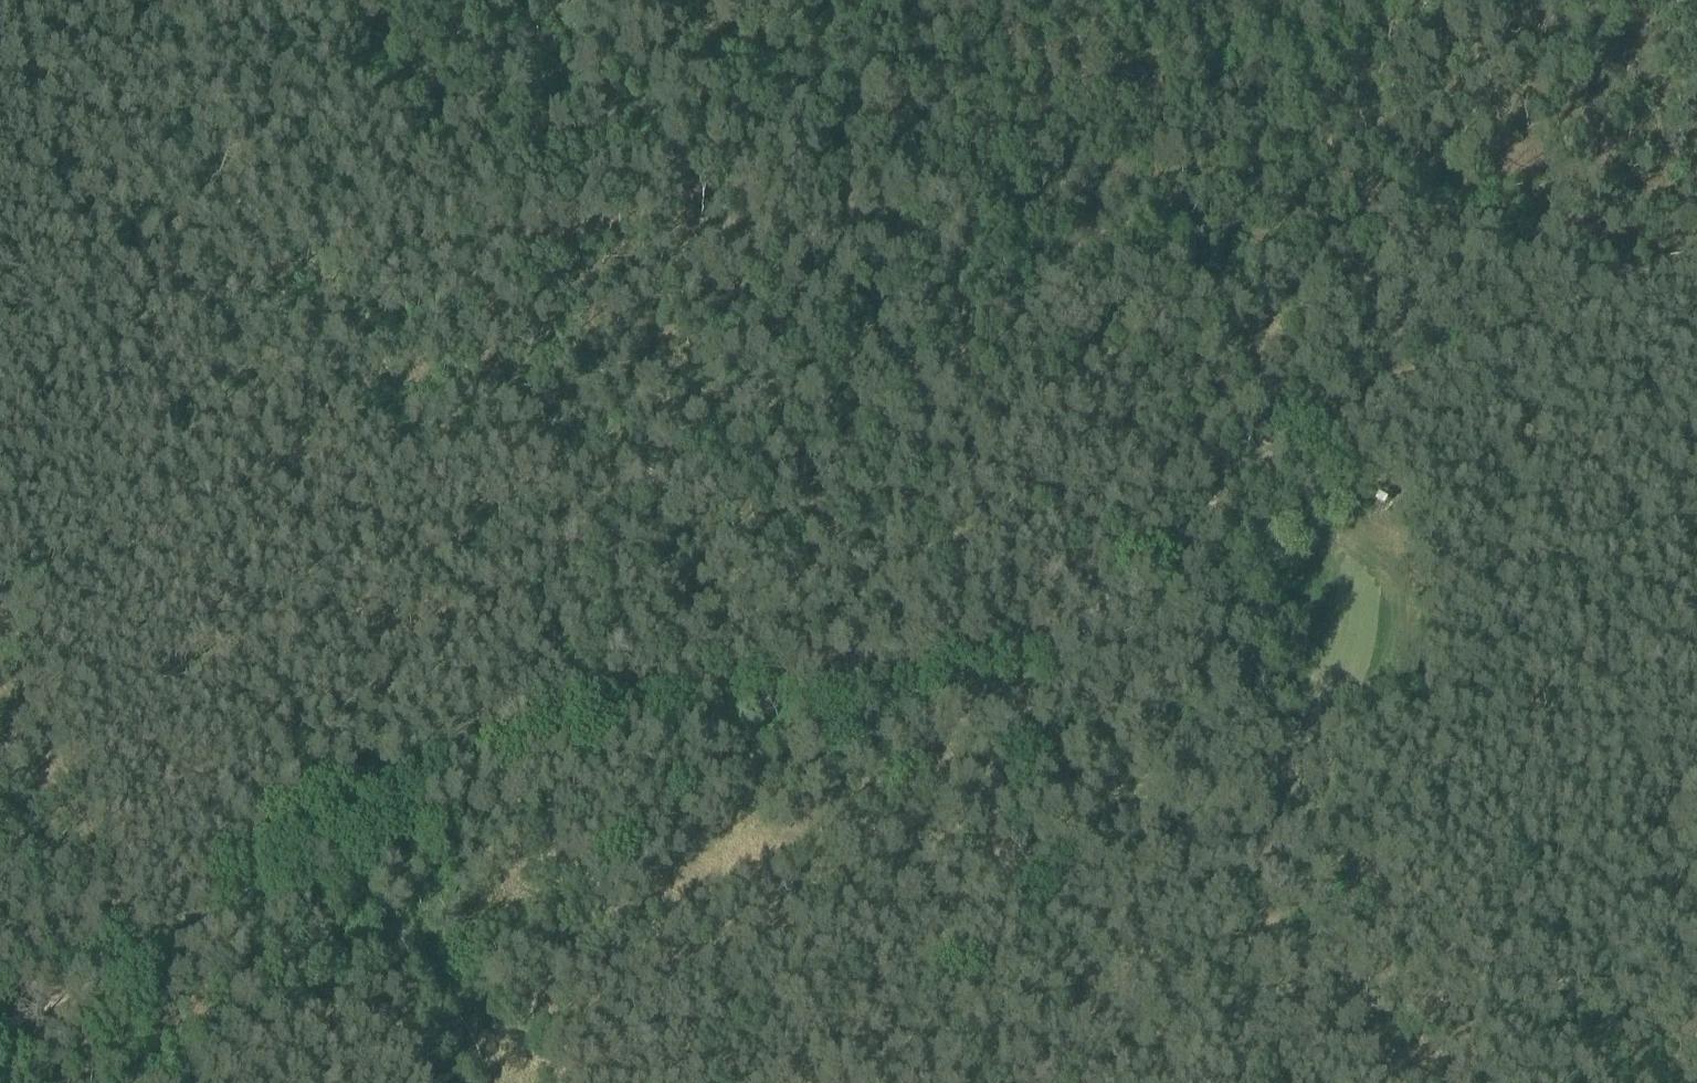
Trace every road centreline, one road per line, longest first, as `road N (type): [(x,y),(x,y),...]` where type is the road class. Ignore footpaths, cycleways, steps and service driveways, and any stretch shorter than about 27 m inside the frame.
road 1 (track): [(302,870),(546,748),(665,725),(925,698),(1042,661),(1246,458),(1696,283)]
road 2 (track): [(0,1037),(102,990),(302,870)]

